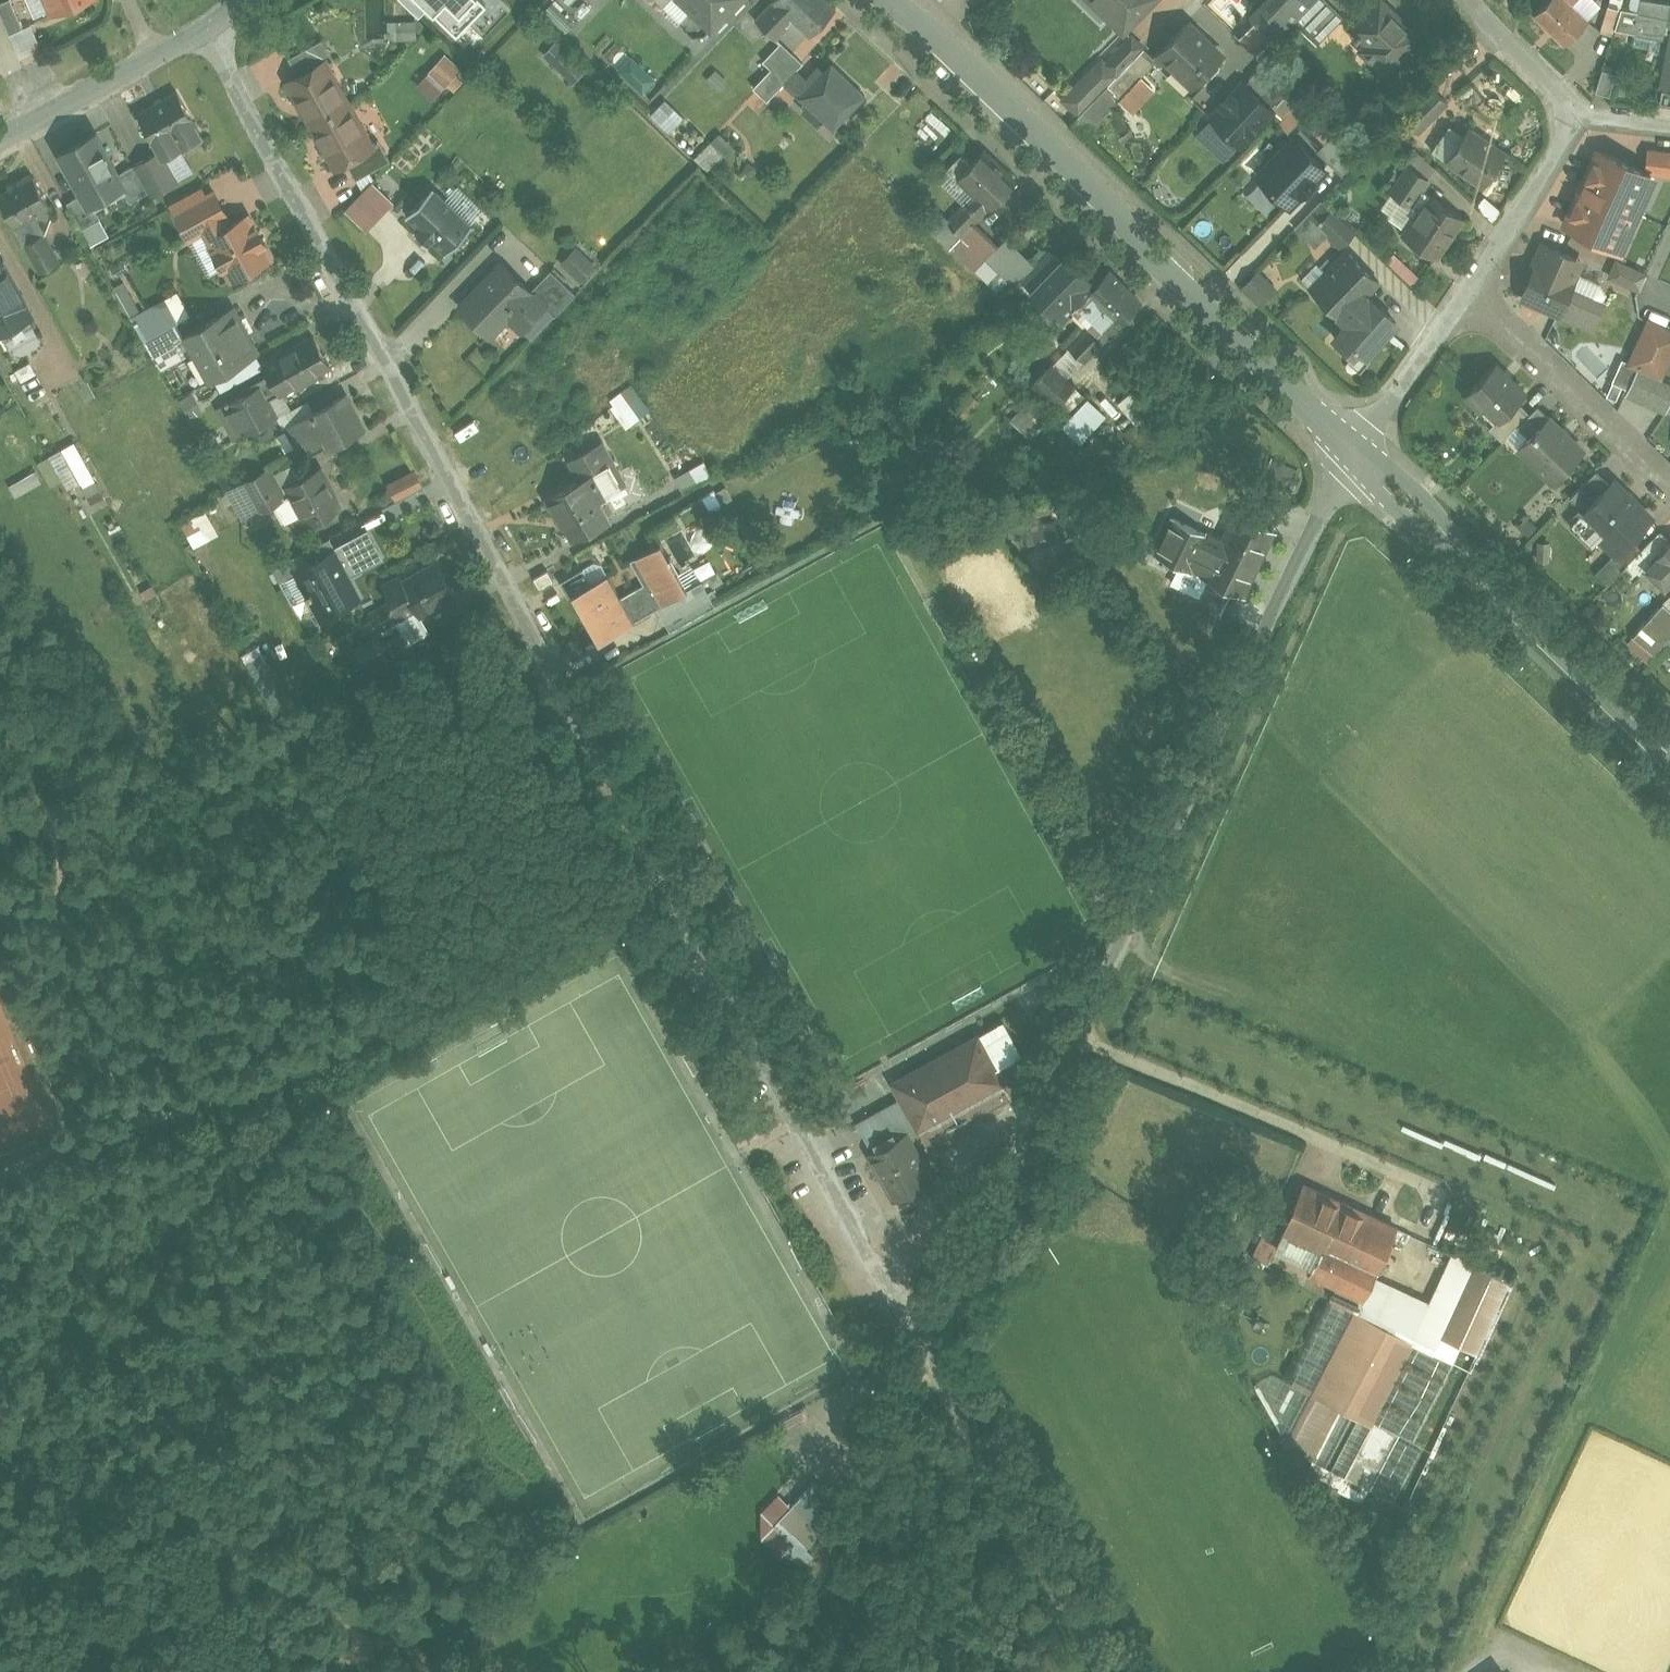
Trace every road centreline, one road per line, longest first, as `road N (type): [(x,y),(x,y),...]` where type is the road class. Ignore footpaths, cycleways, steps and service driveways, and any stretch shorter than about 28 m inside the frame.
road 1 (unclassified): [(929,1349),(655,872),(203,30)]
road 2 (residential): [(1352,449),(1068,1031),(929,1349)]
road 3 (secondary): [(887,0),(1352,449)]
road 4 (secondary): [(1352,449),(1669,751)]
road 5 (unclassified): [(1099,1671),(929,1349)]
road 6 (residential): [(1669,479),(1470,290)]
road 7 (unclassified): [(0,143),(203,30)]
road 8 (residential): [(1580,107),(1557,157),(1470,290)]
road 9 (residential): [(1470,290),(1352,449)]
road 10 (residential): [(1472,0),(1580,107)]

